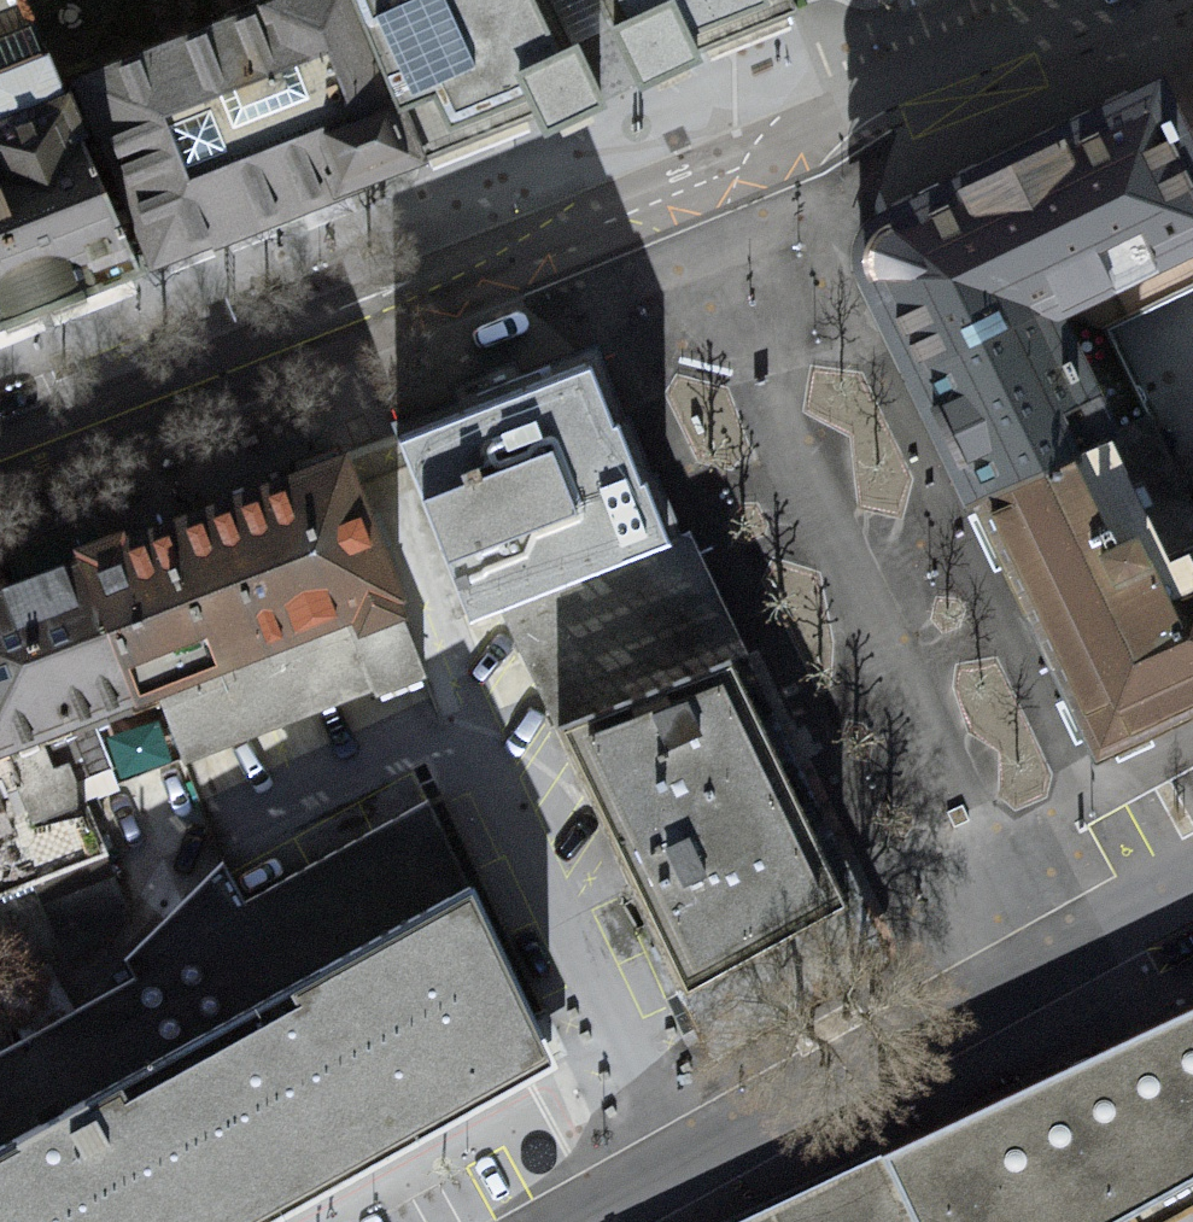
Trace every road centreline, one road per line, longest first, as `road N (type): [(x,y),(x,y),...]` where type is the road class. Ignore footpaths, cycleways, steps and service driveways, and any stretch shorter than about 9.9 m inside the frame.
road 1 (residential): [(0,458),(677,193),(1120,0)]
road 2 (residential): [(1192,883),(591,1221)]

